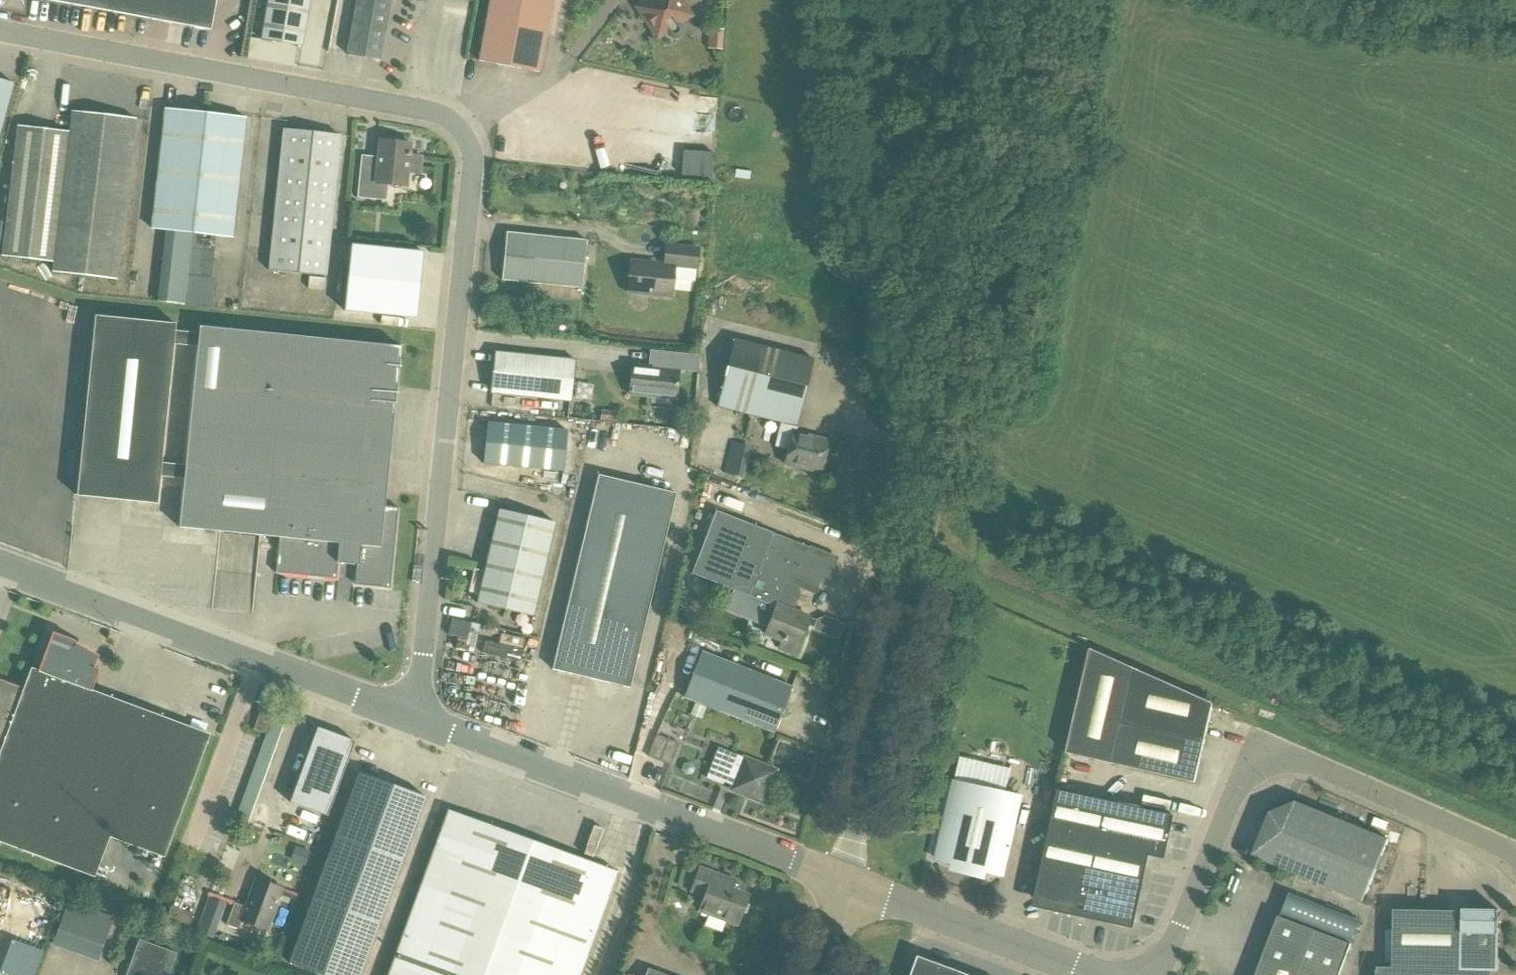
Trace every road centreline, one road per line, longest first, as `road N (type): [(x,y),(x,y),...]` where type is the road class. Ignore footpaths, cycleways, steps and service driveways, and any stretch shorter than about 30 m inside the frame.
road 1 (unclassified): [(418,720),(471,165),(466,141),(451,120),(426,110),(0,33)]
road 2 (unclassified): [(849,884),(1056,0)]
road 3 (unclassified): [(1515,855),(1292,760),(1264,759),(1245,776),(1160,974)]
road 4 (unclassified): [(849,884),(418,720)]
road 5 (unclassified): [(418,720),(0,565)]
road 6 (unclassified): [(1089,974),(849,884)]

